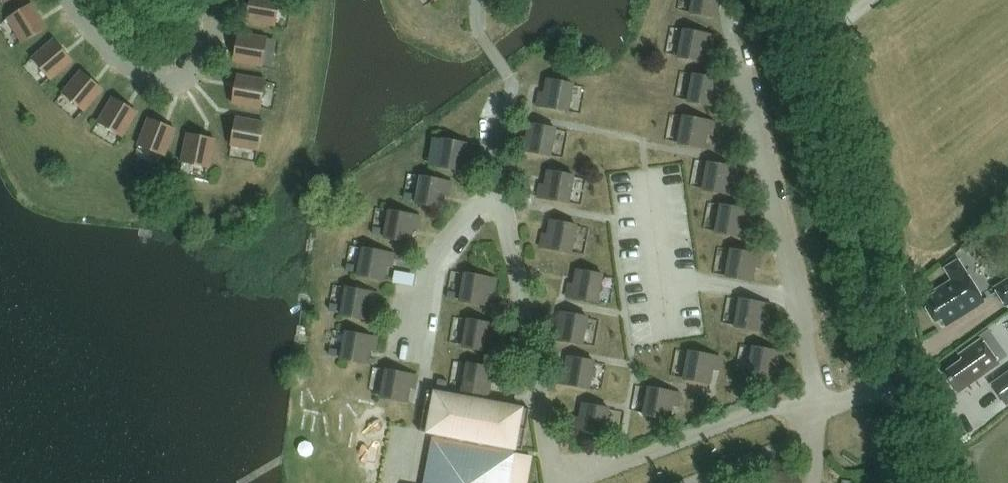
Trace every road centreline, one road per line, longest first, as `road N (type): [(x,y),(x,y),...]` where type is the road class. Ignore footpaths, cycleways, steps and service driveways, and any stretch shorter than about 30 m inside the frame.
road 1 (secondary): [(927,482),(798,0)]

